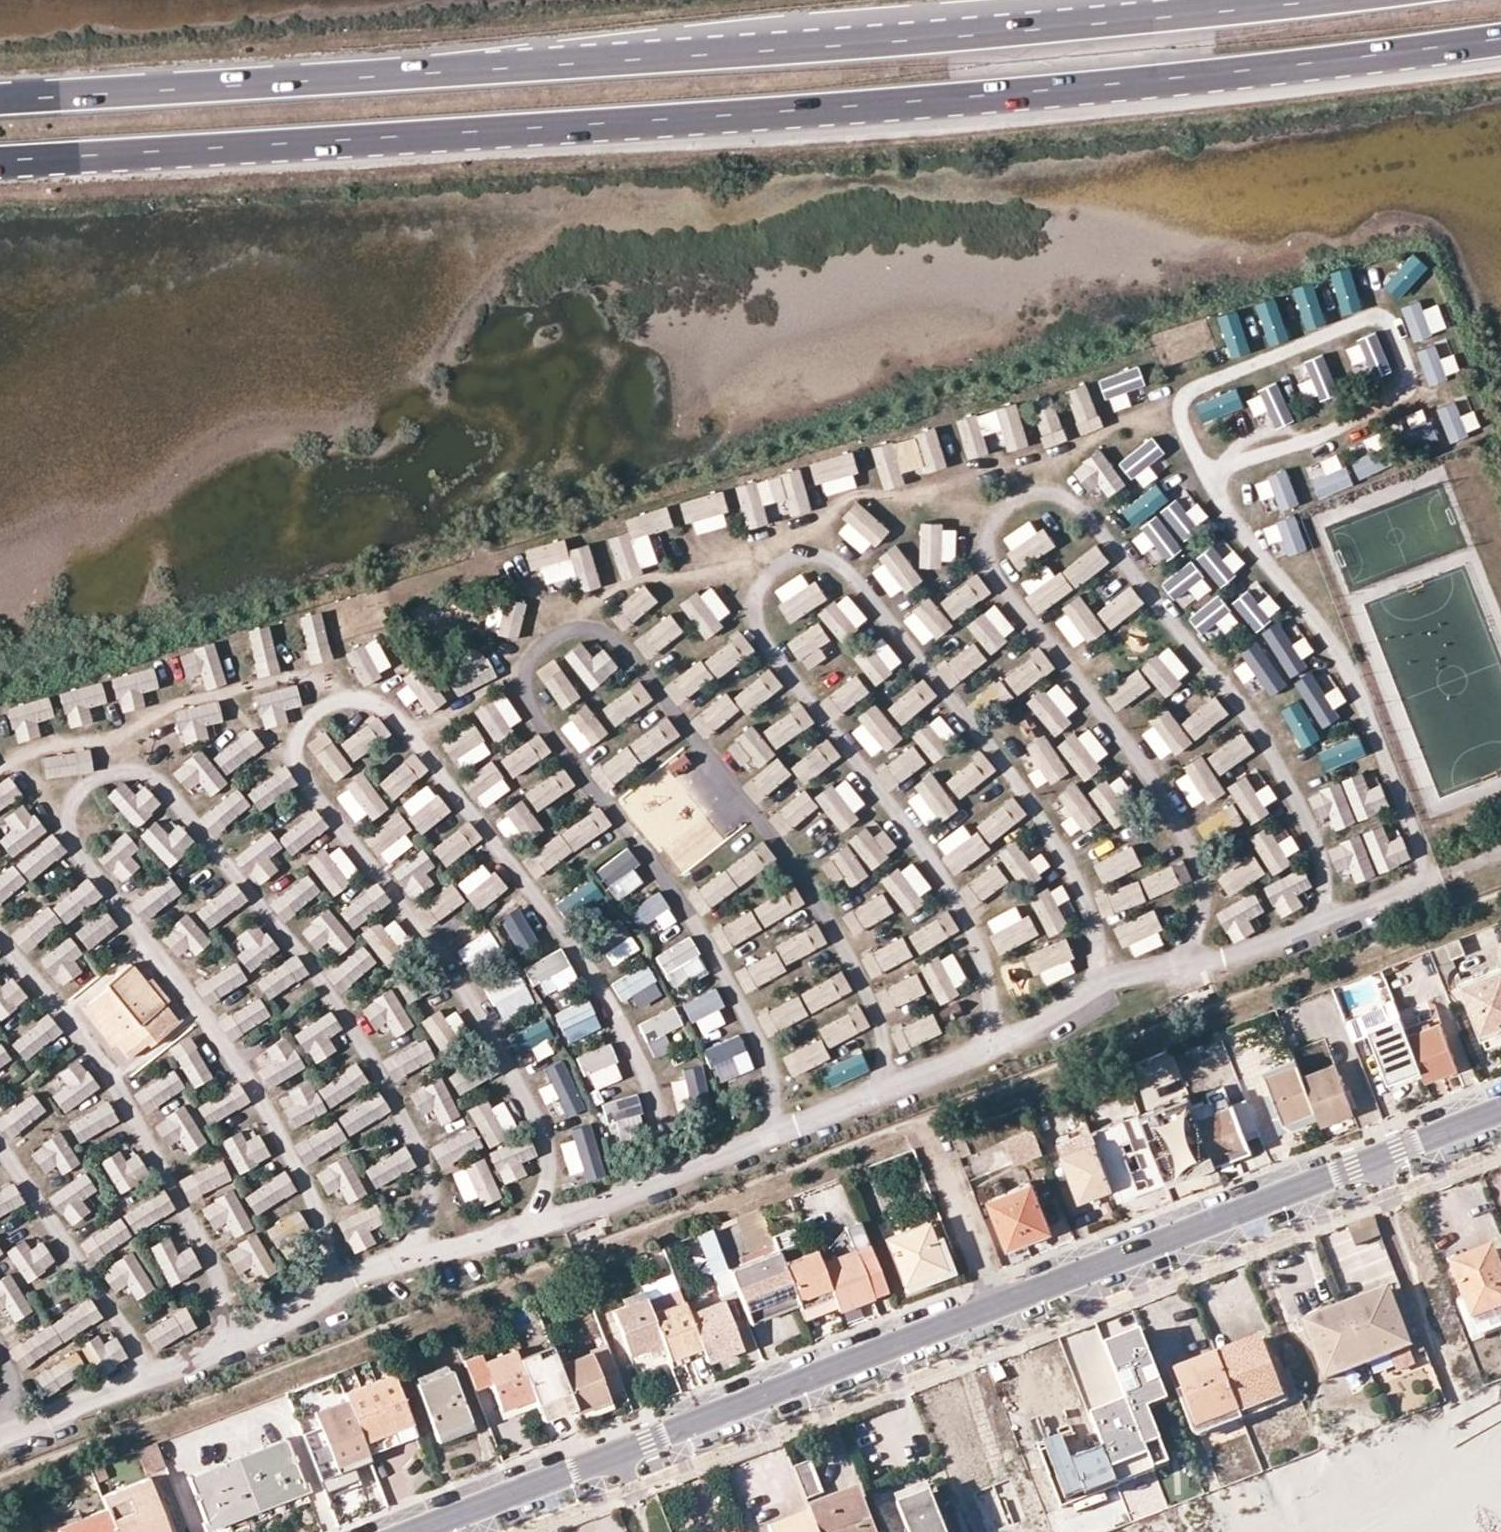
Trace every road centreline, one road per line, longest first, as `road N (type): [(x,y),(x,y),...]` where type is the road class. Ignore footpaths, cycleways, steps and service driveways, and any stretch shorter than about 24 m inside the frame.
road 1 (trunk): [(0,162),(876,104),(1289,66),(1500,36)]
road 2 (trunk): [(1316,0),(877,41),(0,98)]
road 3 (tertiary): [(1500,1111),(424,1531)]

